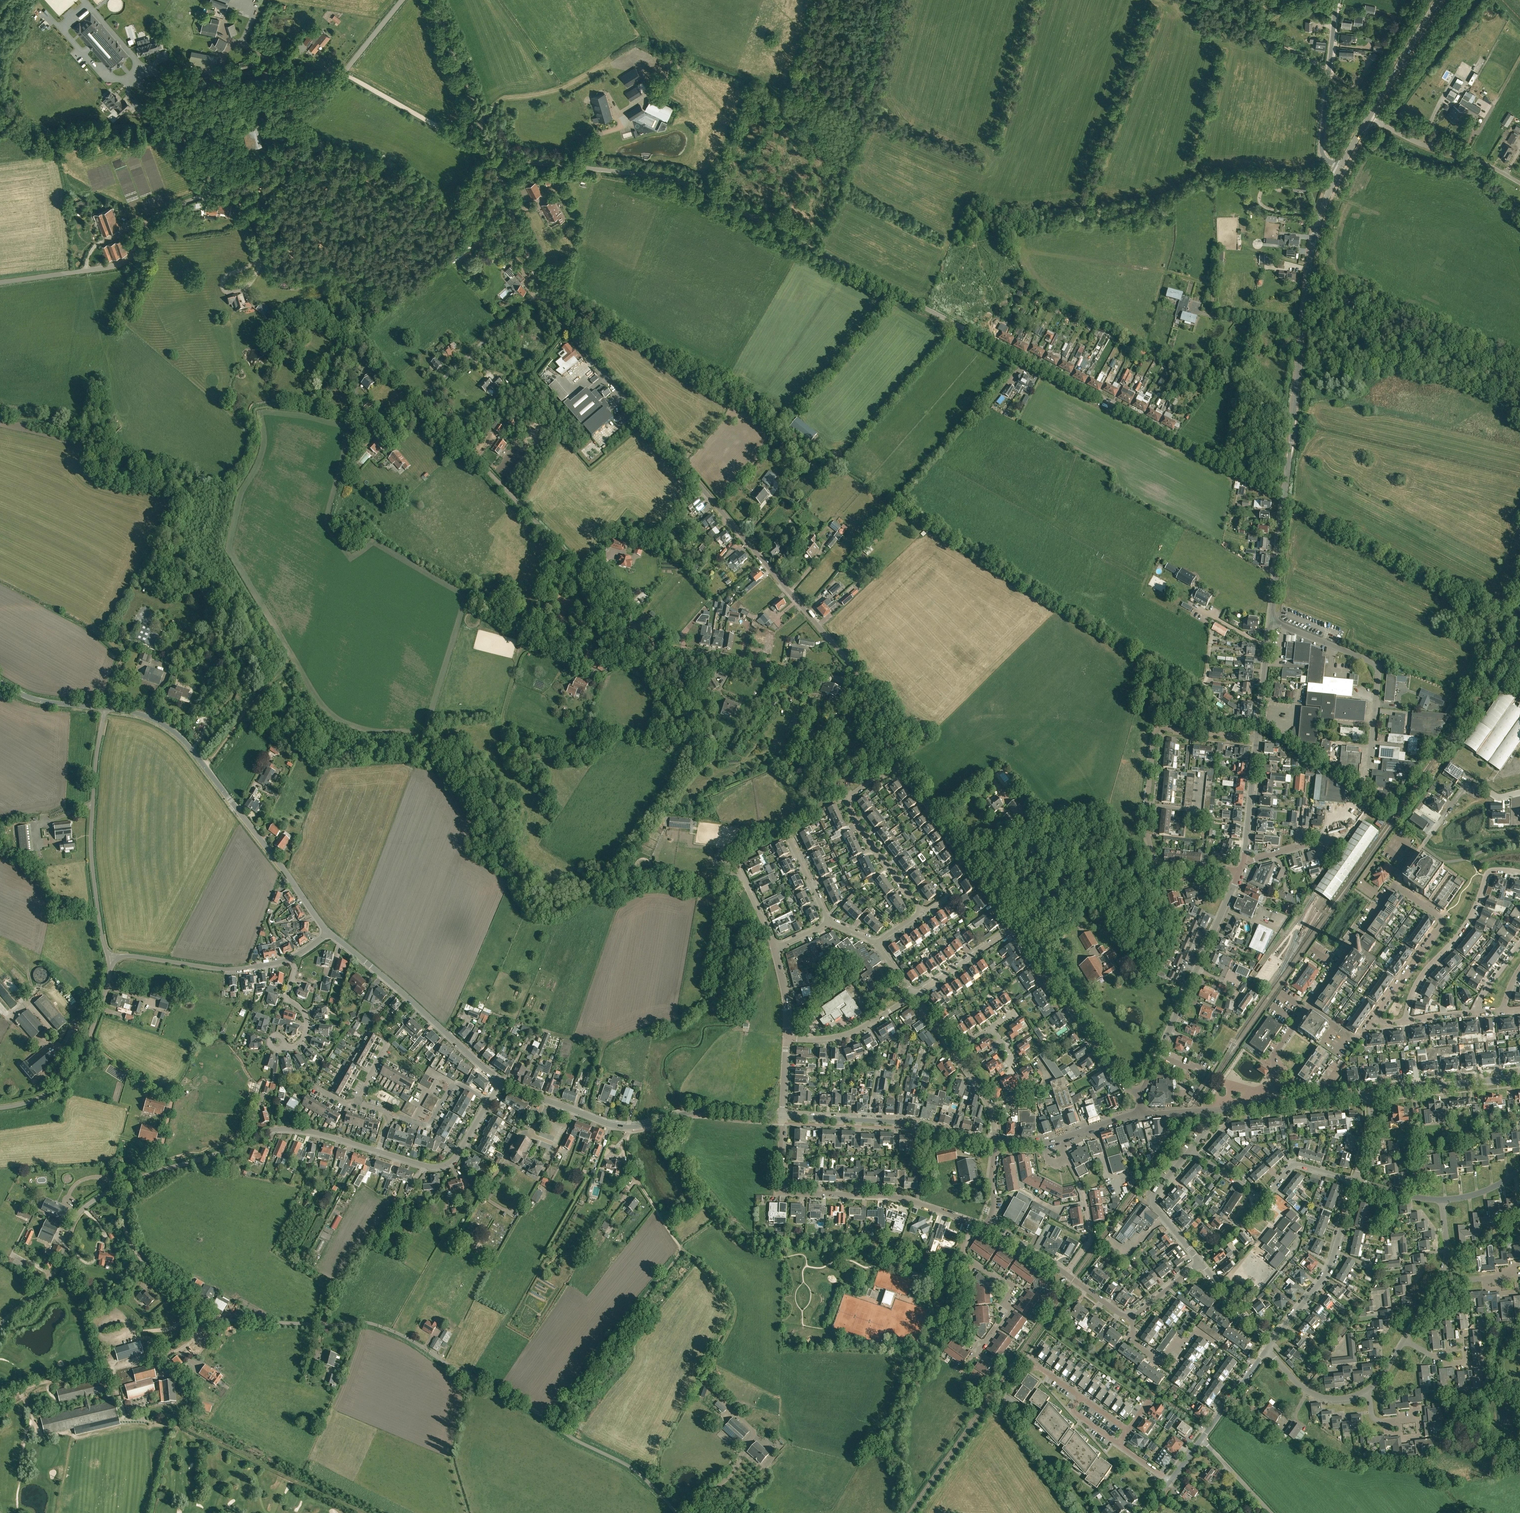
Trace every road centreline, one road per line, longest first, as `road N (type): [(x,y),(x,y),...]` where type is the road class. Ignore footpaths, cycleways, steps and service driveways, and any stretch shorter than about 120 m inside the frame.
road 1 (unclassified): [(978,335),(680,181),(494,161)]
road 2 (unclassified): [(675,1512),(629,1467),(397,1333),(367,1322),(218,1319)]
road 3 (tertiary): [(861,678),(541,291)]
road 4 (residential): [(1285,496),(978,335)]
road 5 (tertiary): [(329,932),(177,733),(105,708)]
road 6 (track): [(692,1512),(737,1468),(754,1435),(713,1386),(735,1311),(729,1291),(682,1249)]
road 7 (unclassified): [(635,626),(419,400)]
road 8 (residential): [(973,1222),(887,1196),(784,1192),(782,1116)]
road 9 (unclassified): [(221,187),(277,150),(404,0)]
road 10 (residential): [(1276,1104),(1275,1054),(1394,887)]
road 11 (unclassified): [(109,959),(91,841),(105,708)]
road 12 (unclassified): [(0,283),(118,265),(152,220),(221,187)]
road 13 (residential): [(1160,881),(1147,819),(1155,733),(1257,739)]
road 14 (tertiary): [(1141,1095),(1240,874)]
road 15 (residential): [(861,678),(664,648),(635,626)]
road 16 (tertiary): [(501,1080),(329,932)]
road 17 (tertiary): [(996,1143),(903,1122),(782,1116)]
road 18 (unclassified): [(1370,765),(1376,664),(1271,621)]
road 19 (tertiary): [(1141,1095),(1125,1086),(1015,926)]
road 20 (unclassified): [(0,1324),(53,1275),(84,1207),(133,1180)]
road 21 (residential): [(1406,1022),(1415,987),(1461,932),(1486,876),(1519,874)]
road 22 (unclassified): [(0,1108),(36,1100),(68,1074),(93,1031),(109,959)]
road 23 (tertiary): [(1015,926),(900,767)]
road 24 (residential): [(922,913),(849,803),(900,767)]
road 25 (residential): [(992,1365),(978,1354),(1011,1309),(1003,1303),(1014,1287),(967,1256),(973,1222)]
road 26 (tertiary): [(1272,1341),(1328,1273),(1355,1181)]
road 27 (residential): [(1375,1018),(1445,923),(1394,887)]
road 28 (unclassified): [(1340,168),(1321,146),(1338,0)]
road 29 (track): [(153,1173),(169,1099),(87,1043)]
road 30 (tertiary): [(494,161),(434,0)]
road 31 (track): [(343,73),(492,156)]
road 32 (tertiary): [(1285,496),(1301,330)]
road 33 (residential): [(1519,184),(1369,117)]
road 34 (unclassified): [(419,400),(541,291)]
road 35 (tertiary): [(627,1127),(697,1111),(782,1116)]
road 36 (unclassified): [(192,1308),(132,1248),(124,1211),(133,1180)]
road 37 (tertiary): [(1370,1095),(1519,1077)]
road 38 (unclassified): [(1066,1275),(1090,1236),(1090,1218),(1062,1139)]
road 39 (track): [(551,1422),(639,1304)]
road 40 (track): [(1329,74),(1202,0)]
road 41 (unclassified): [(489,1101),(446,1165),(380,1152)]
road 42 (residential): [(1200,1262),(1153,1199),(1191,1149)]
road 43 (residential): [(786,1039),(847,1035),(914,996)]
road 44 (tertiary): [(541,291),(494,161)]
road 45 (tertiary): [(1369,117),(1439,0)]
road 46 (track): [(682,1249),(634,1172),(627,1127)]
road 47 (unclassified): [(133,1180),(260,1134)]
road 48 (tertiary): [(627,1127),(501,1080)]
road 49 (residential): [(1216,1344),(1197,1331),(1157,1361),(1135,1345),(1131,1316)]
road 50 (tertiary): [(1271,621),(1285,496)]
road 51 (tertiary): [(1243,863),(1257,739)]
road 52 (residential): [(914,996),(1015,926)]
road 53 (unclassified): [(380,1152),(302,1132),(260,1134)]
road 54 (tertiary): [(1307,284),(1340,168)]

